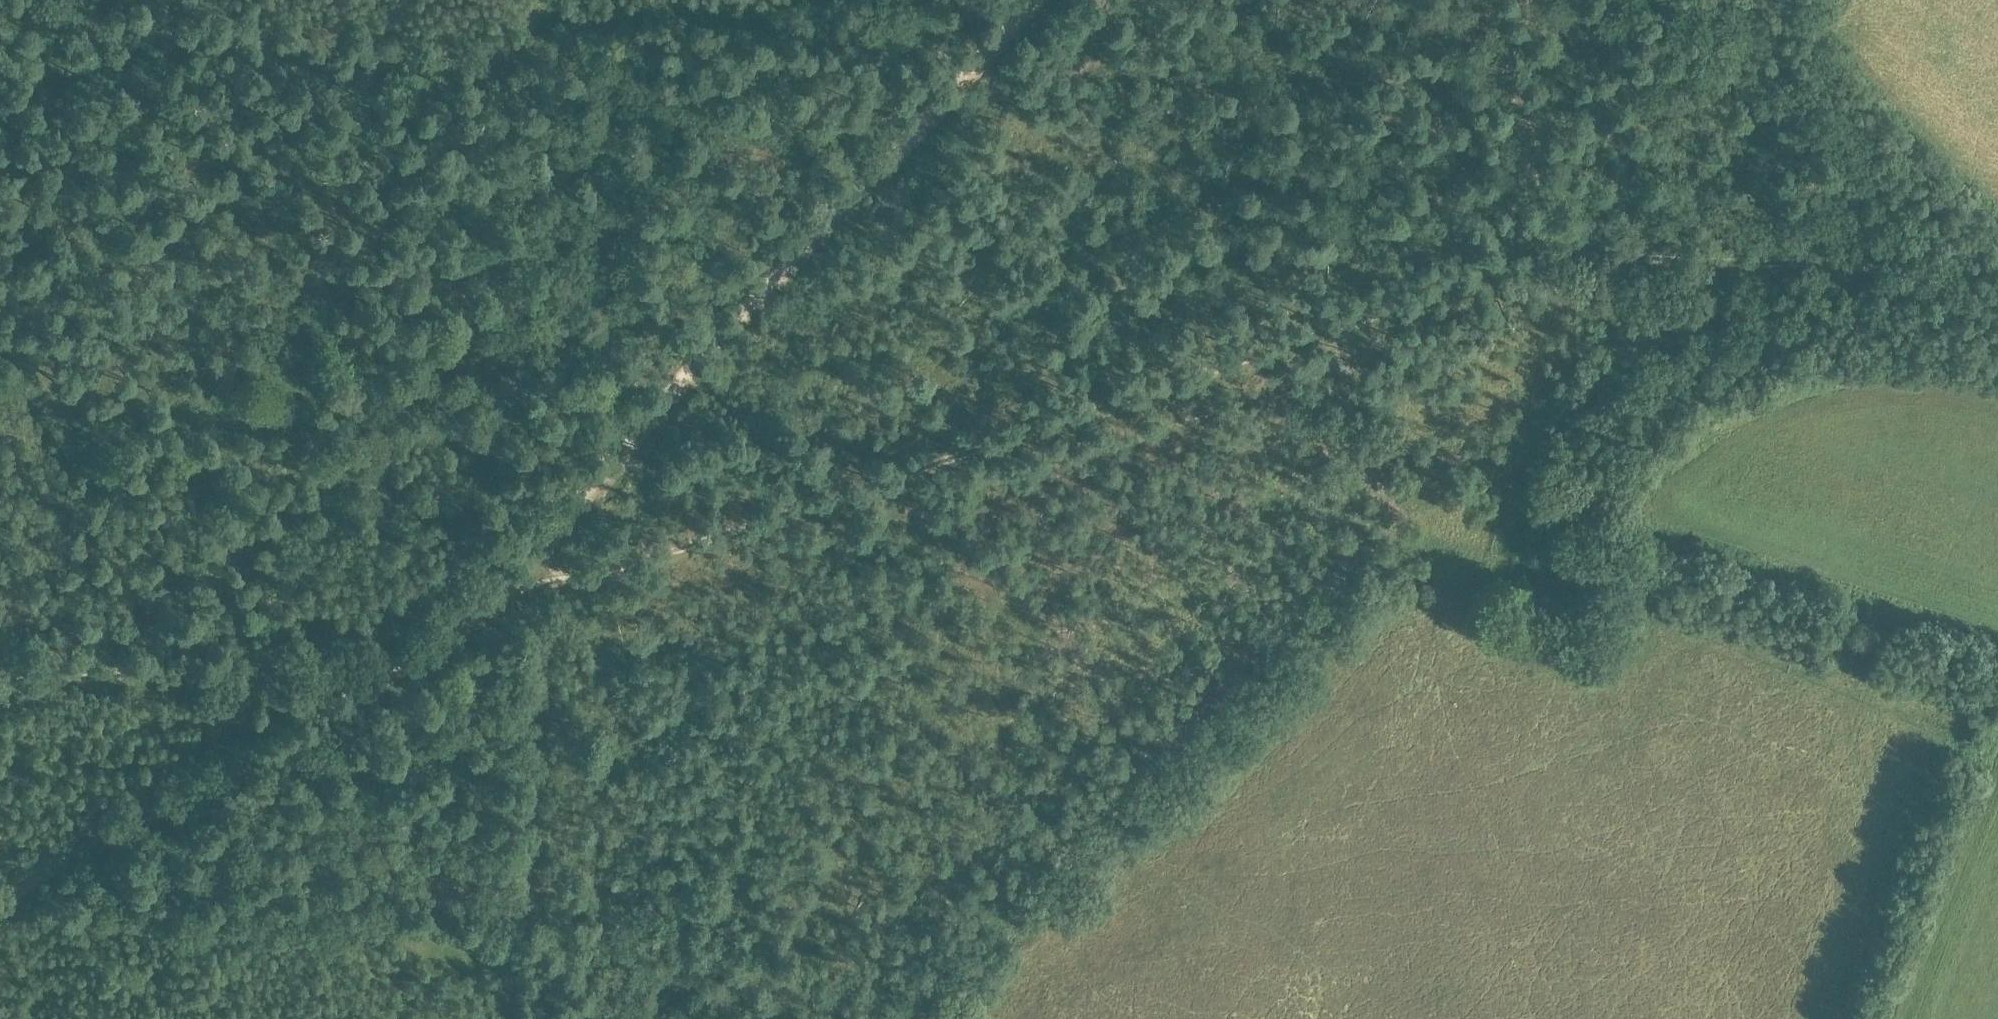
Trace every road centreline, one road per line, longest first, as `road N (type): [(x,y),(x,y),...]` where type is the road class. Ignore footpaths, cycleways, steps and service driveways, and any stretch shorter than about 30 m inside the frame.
road 1 (track): [(0,905),(442,655),(1041,0)]
road 2 (track): [(475,612),(1556,255)]
road 3 (track): [(1556,255),(1893,270),(1997,307)]
road 4 (track): [(442,655),(0,686)]
road 5 (track): [(1556,255),(1481,0)]

